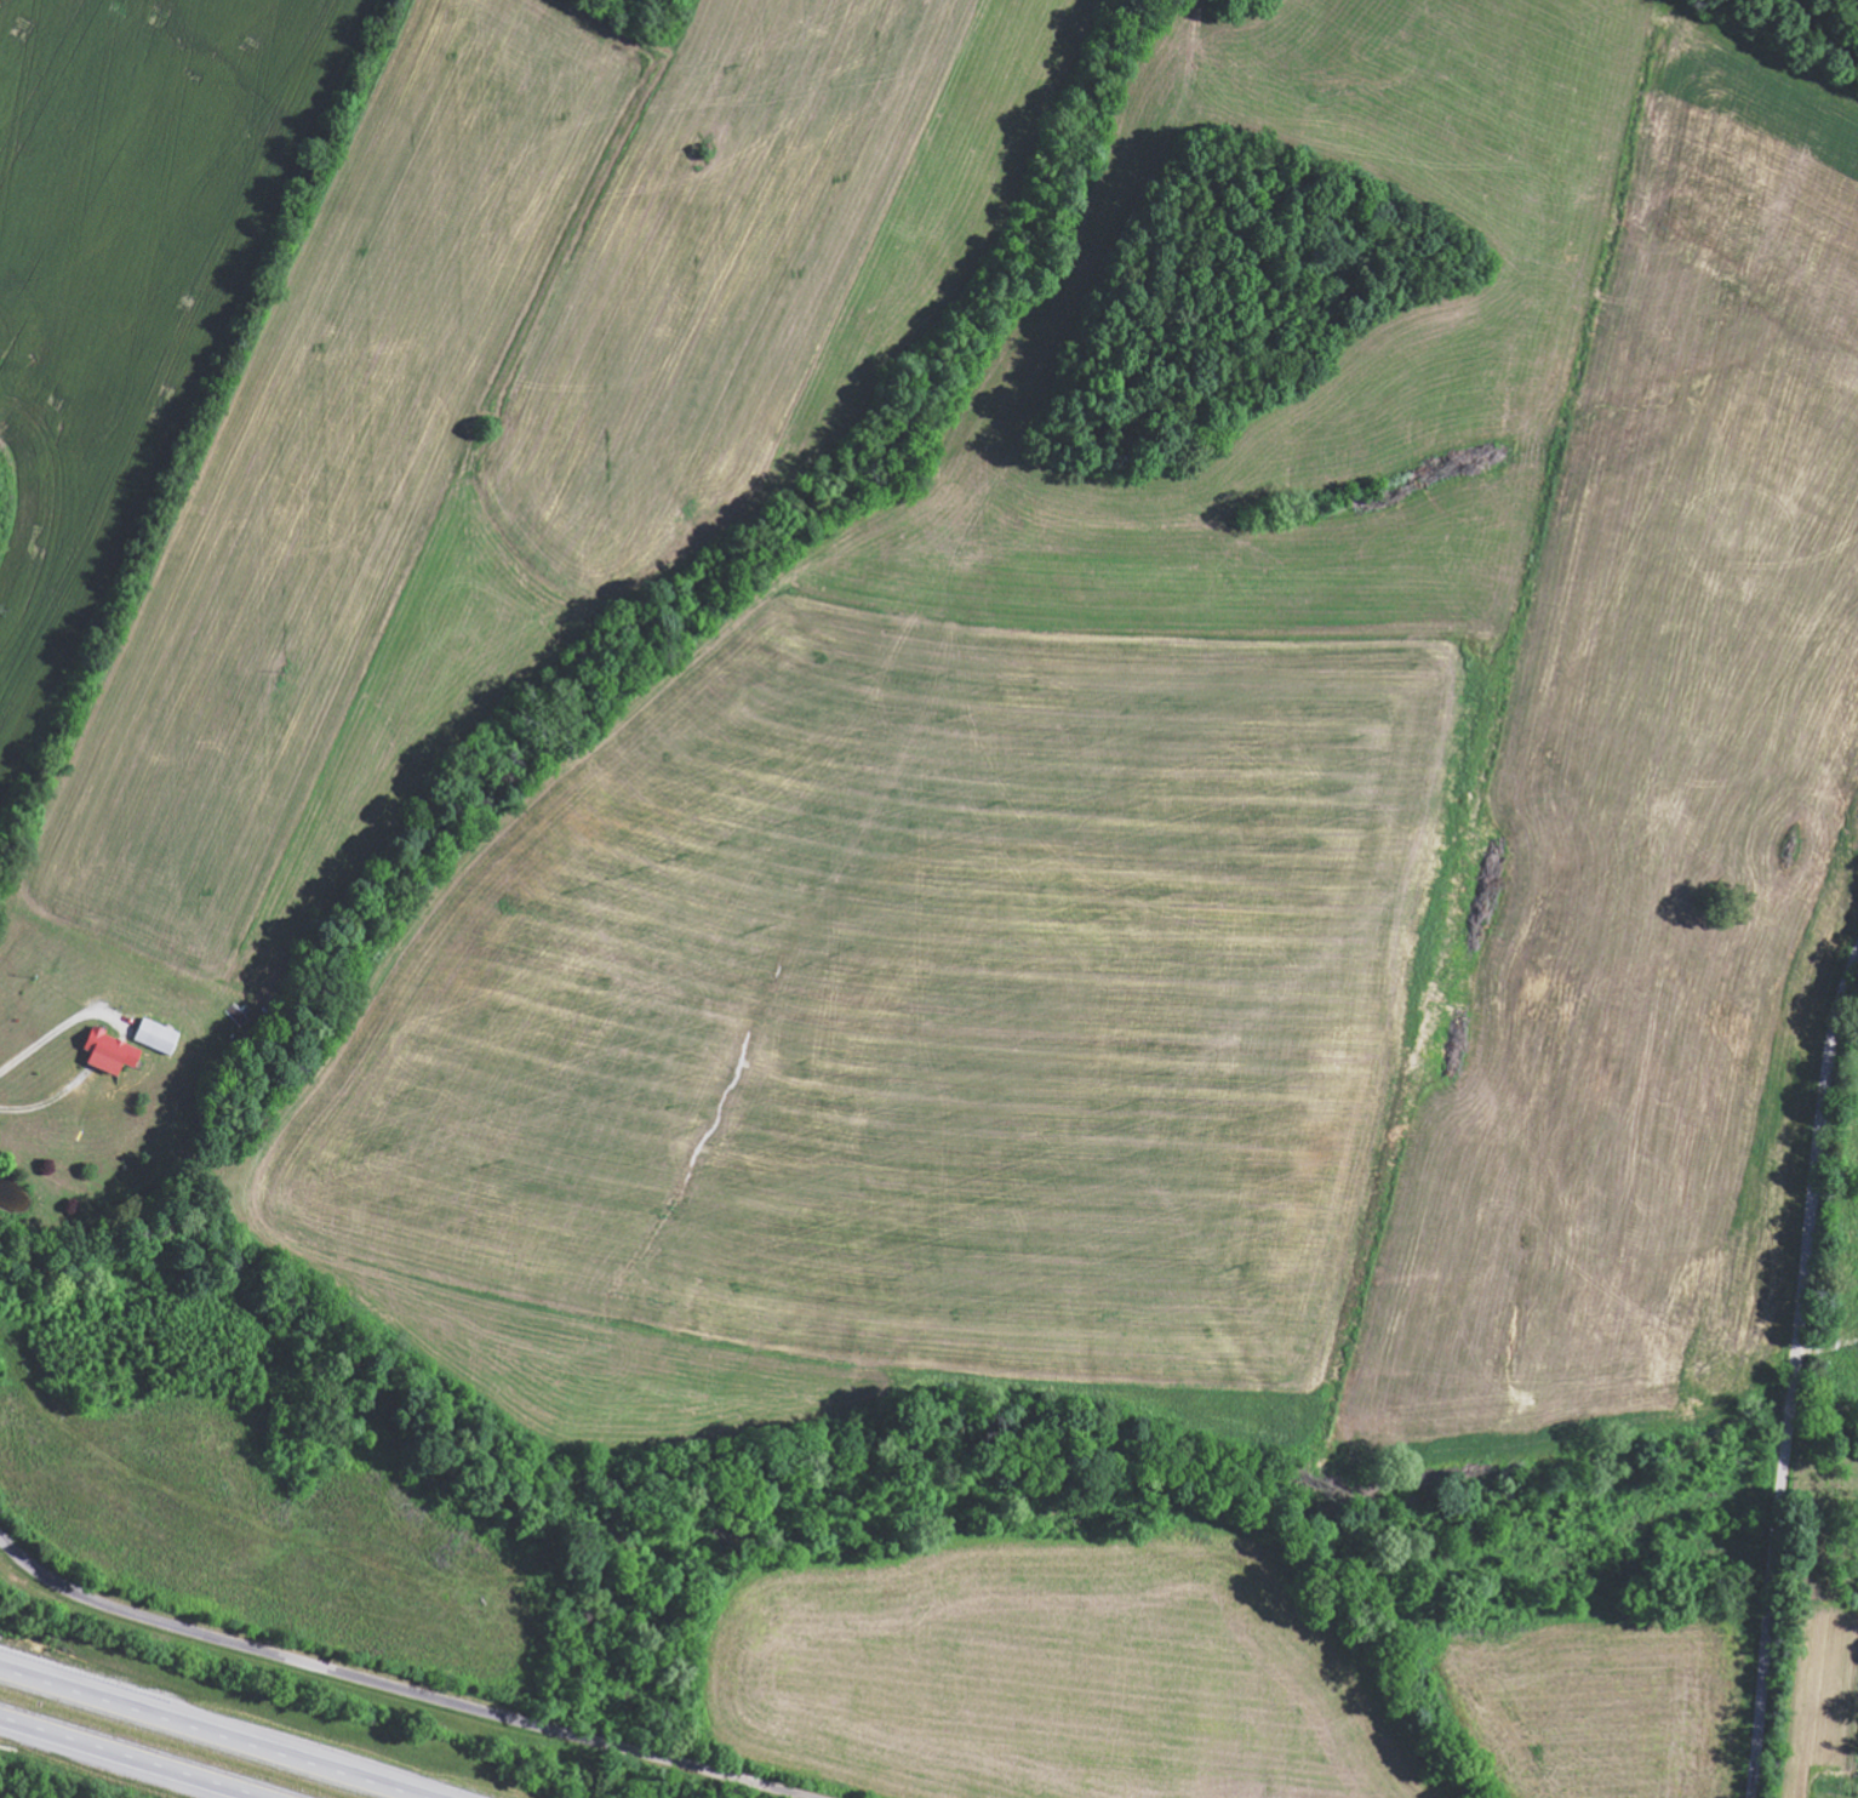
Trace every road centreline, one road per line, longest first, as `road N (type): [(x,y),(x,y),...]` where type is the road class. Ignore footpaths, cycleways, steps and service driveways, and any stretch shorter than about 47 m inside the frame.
road 1 (residential): [(809,1797),(133,1614),(27,1564),(0,1533)]
road 2 (residential): [(1745,1797),(1816,1131),(1857,954)]
road 3 (motorway): [(435,1797),(0,1666)]
road 4 (motorway): [(0,1714),(275,1797)]

